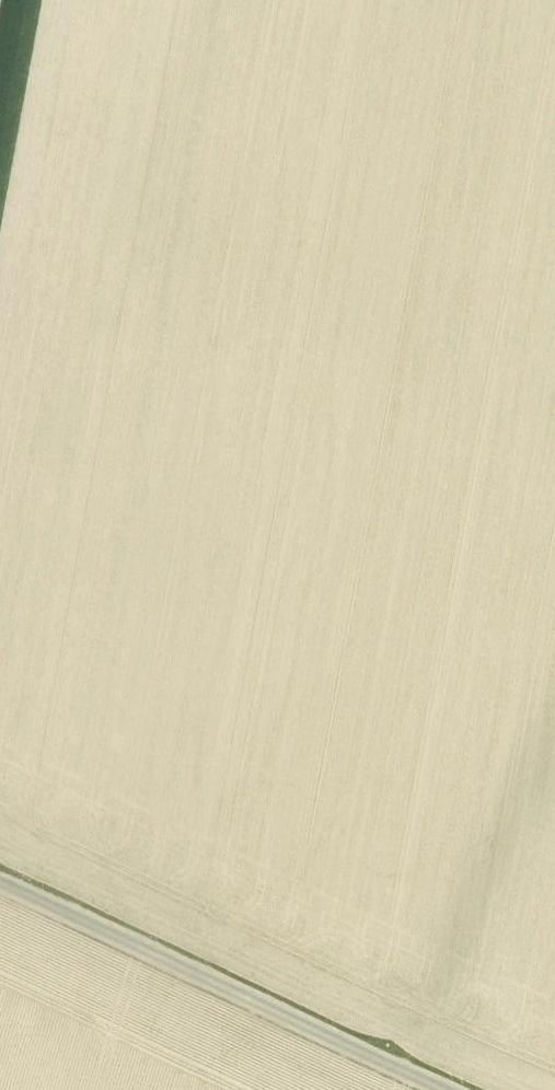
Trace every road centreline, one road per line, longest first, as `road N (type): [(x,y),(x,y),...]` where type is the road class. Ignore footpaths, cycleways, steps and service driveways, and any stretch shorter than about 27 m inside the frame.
road 1 (unclassified): [(0,881),(454,1089)]

